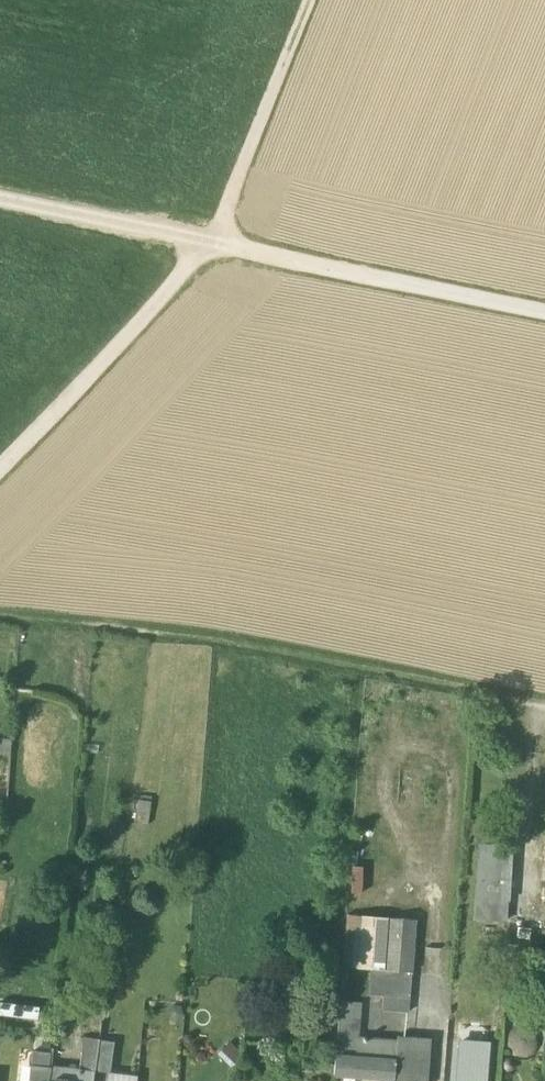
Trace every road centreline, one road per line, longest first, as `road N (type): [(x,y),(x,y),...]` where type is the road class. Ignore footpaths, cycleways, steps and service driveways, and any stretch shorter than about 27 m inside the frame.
road 1 (track): [(0,614),(216,641),(544,708)]
road 2 (track): [(0,468),(216,239)]
road 3 (track): [(216,239),(311,0)]
road 4 (track): [(0,194),(216,239)]

